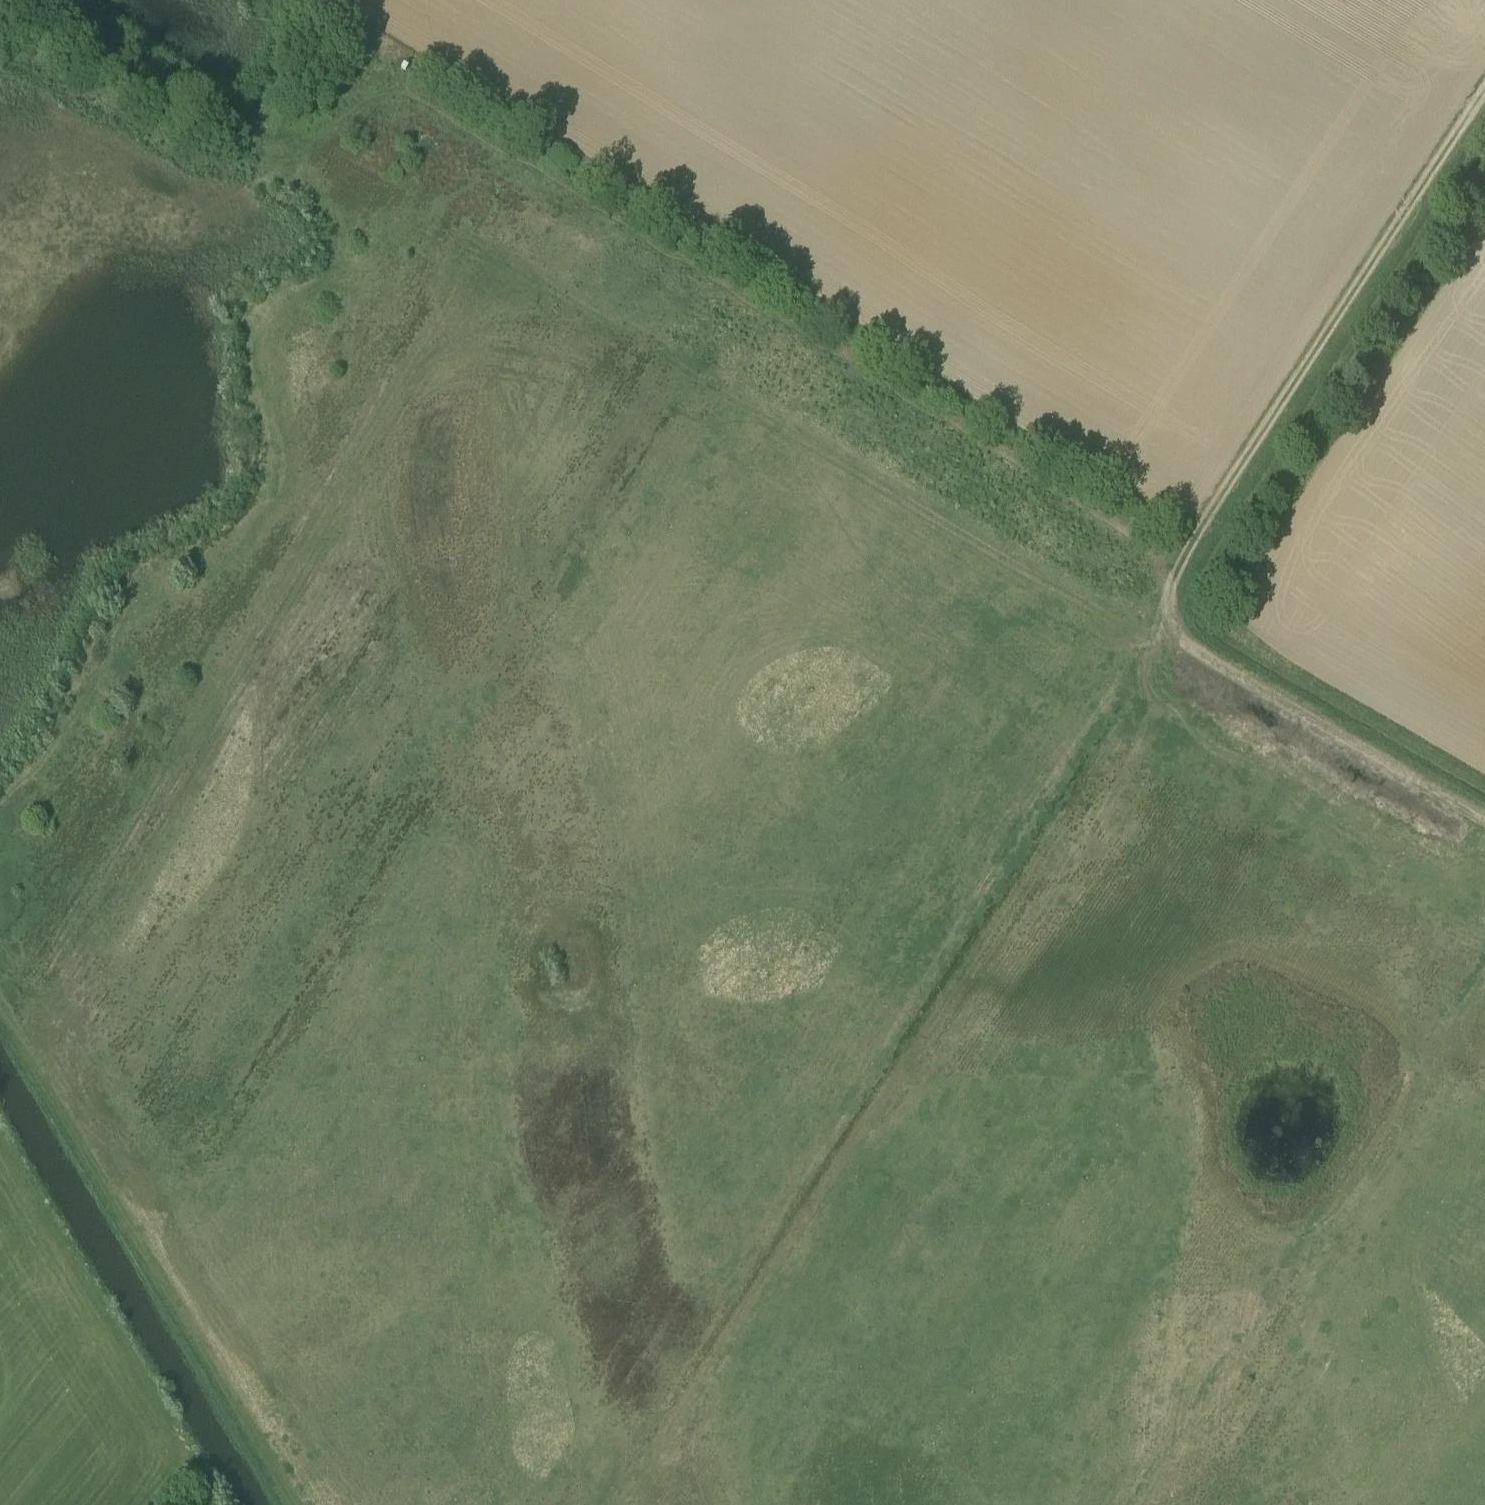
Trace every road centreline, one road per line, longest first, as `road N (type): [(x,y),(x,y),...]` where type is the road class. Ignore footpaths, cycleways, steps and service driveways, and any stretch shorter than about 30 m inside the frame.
road 1 (track): [(656,221),(1173,558),(1185,624),(1199,642),(1484,810)]
road 2 (track): [(1484,108),(1179,598)]

